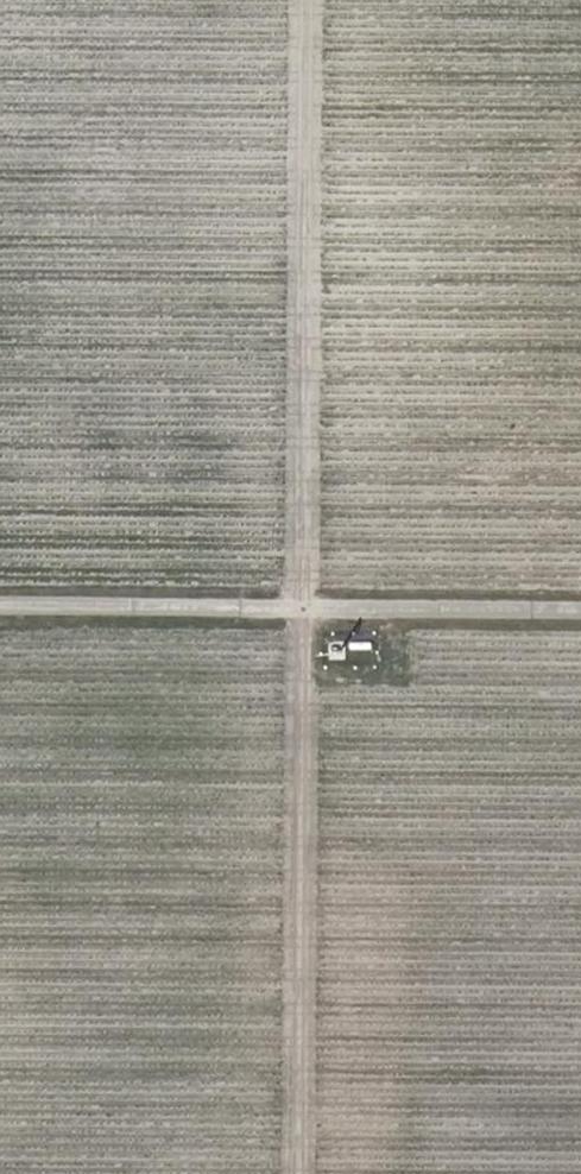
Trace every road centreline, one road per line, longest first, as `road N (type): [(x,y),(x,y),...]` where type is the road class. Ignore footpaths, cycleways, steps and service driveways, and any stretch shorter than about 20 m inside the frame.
road 1 (track): [(305,0),(301,1173)]

